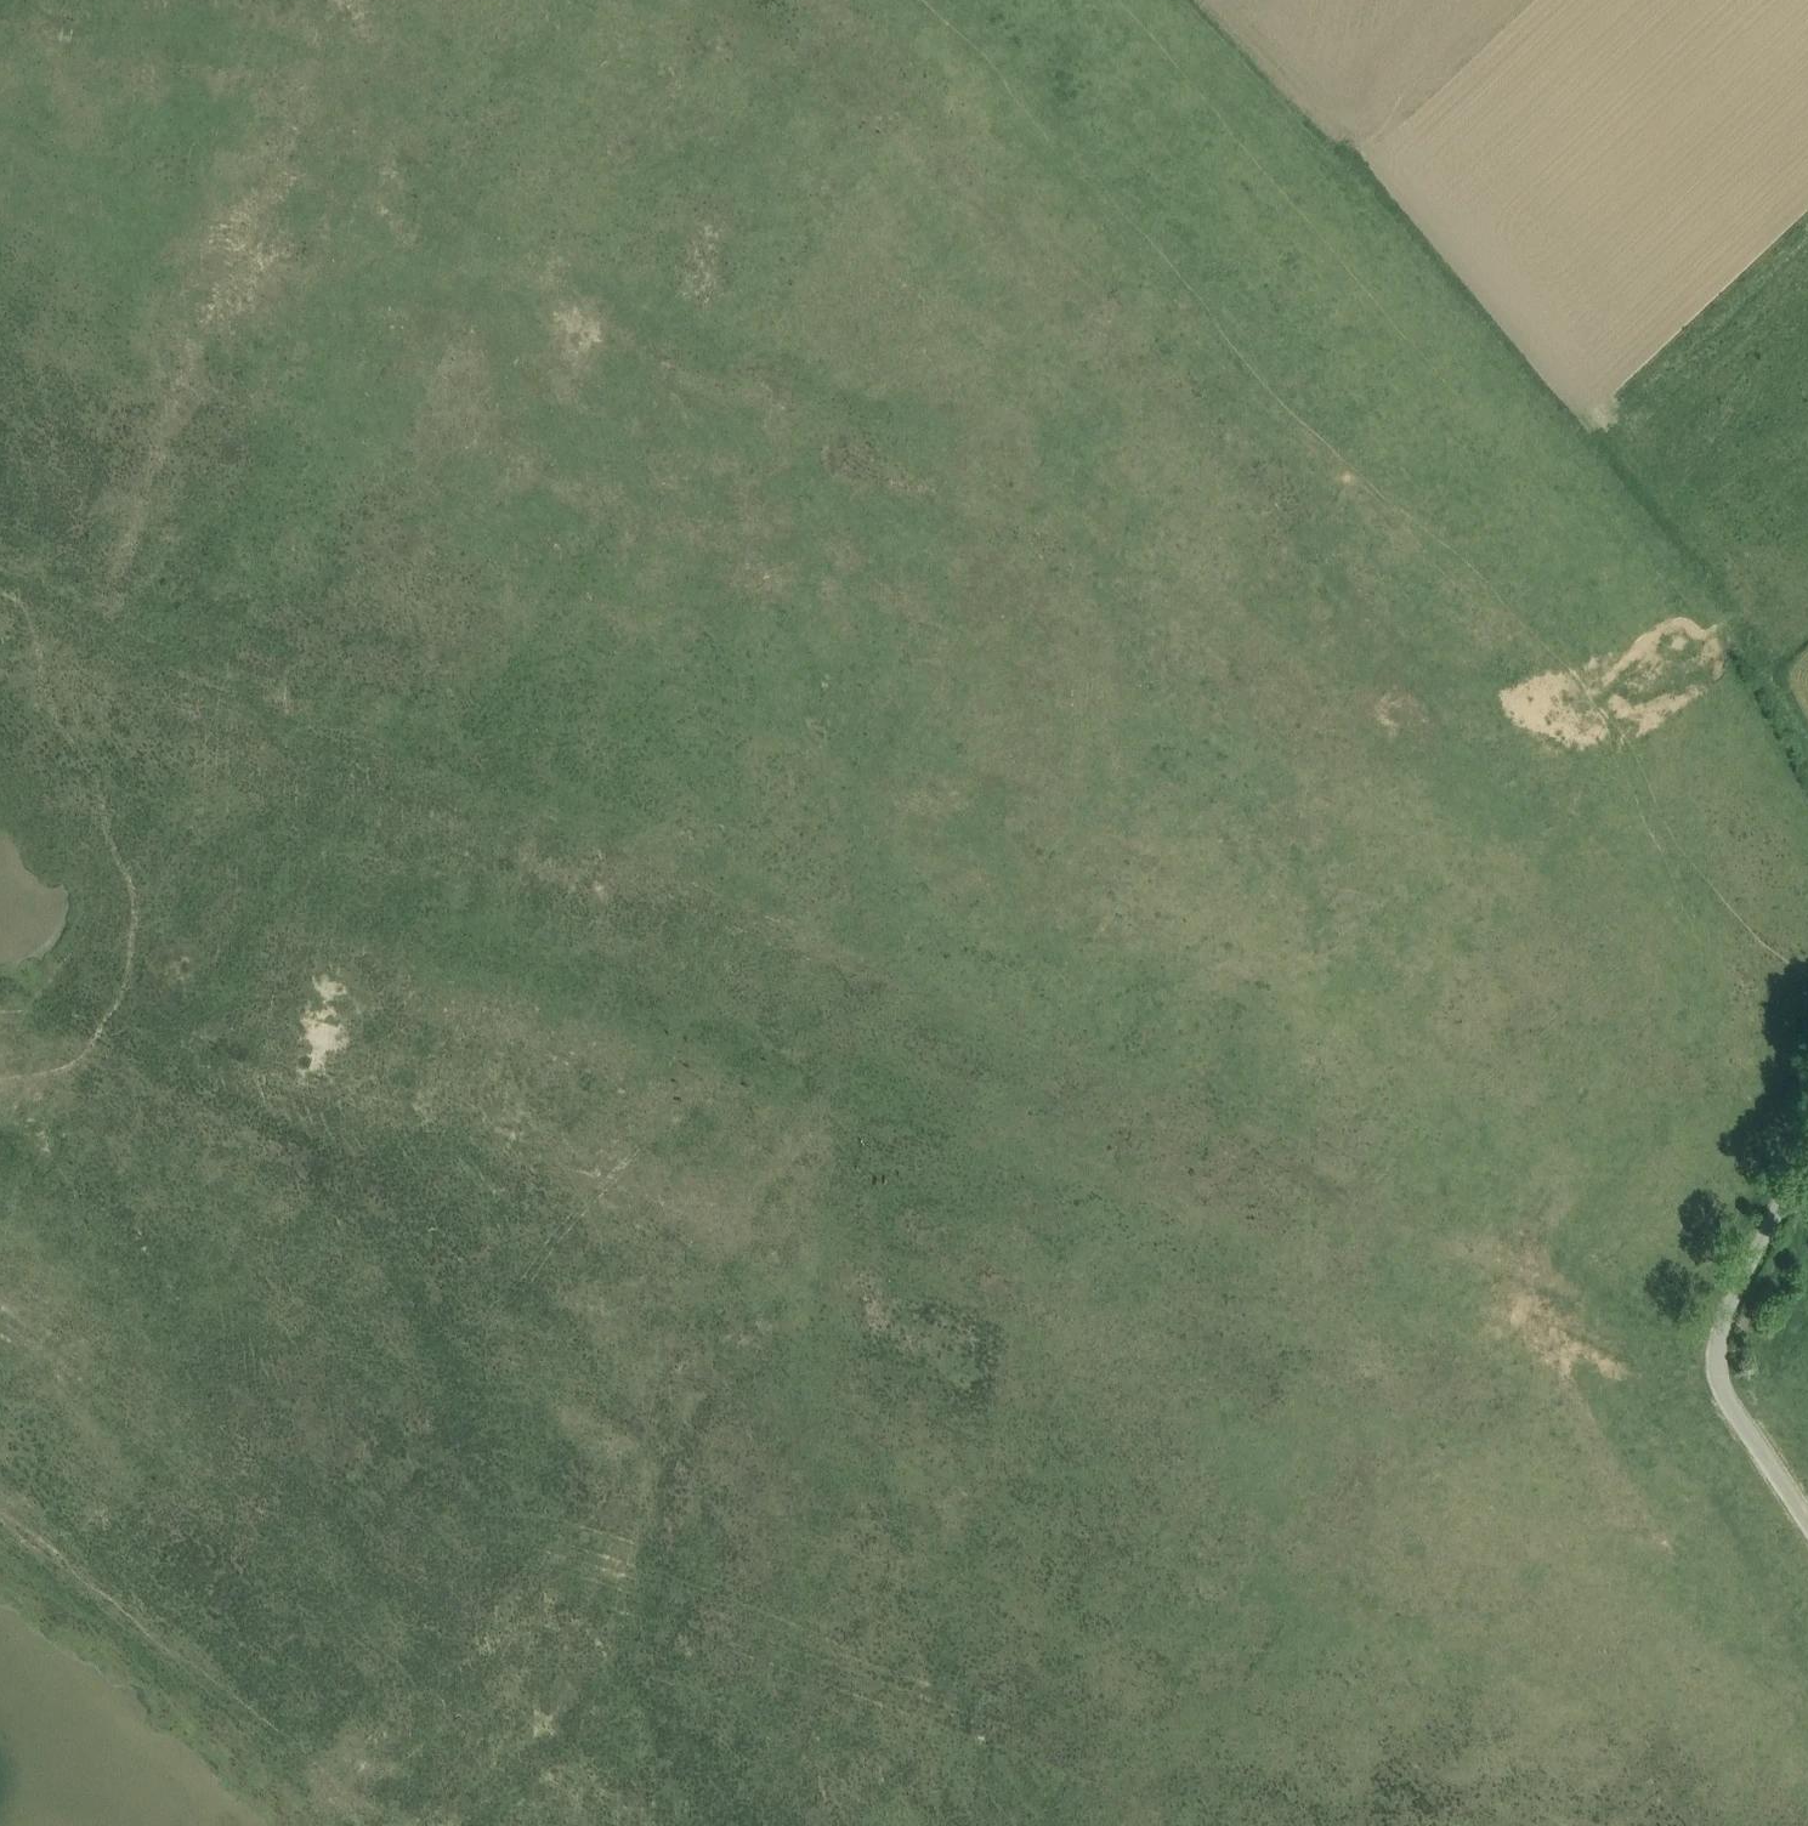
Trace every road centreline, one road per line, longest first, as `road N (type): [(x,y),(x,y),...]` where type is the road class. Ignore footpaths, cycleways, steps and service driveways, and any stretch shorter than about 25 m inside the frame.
road 1 (unclassified): [(1807,1520),(1724,1394),(1719,1356),(1731,1299),(1807,1145)]

